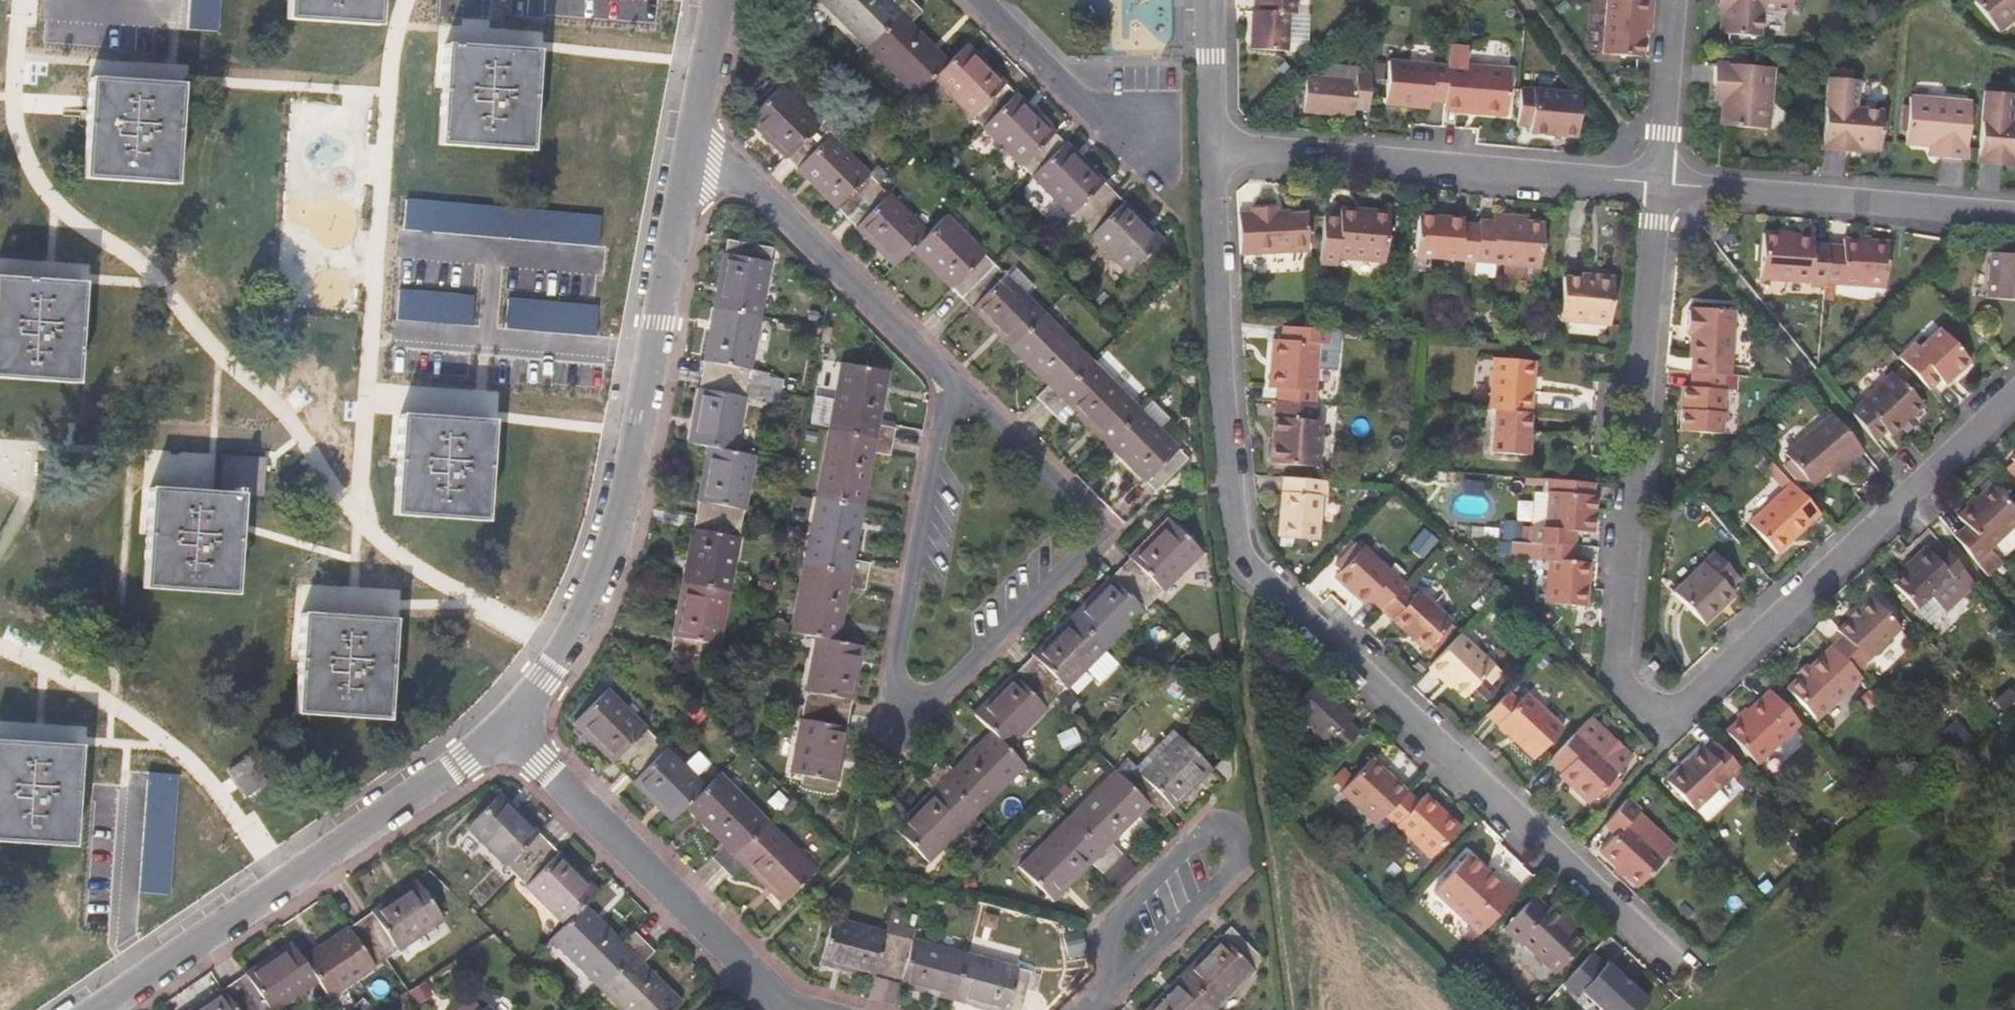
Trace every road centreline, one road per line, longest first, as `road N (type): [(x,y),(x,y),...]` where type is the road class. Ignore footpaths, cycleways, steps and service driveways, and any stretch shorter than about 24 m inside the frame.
road 1 (residential): [(1659,183),(1619,633),(1634,672),(1672,715),(2014,391)]
road 2 (residential): [(1211,150),(1235,518),(1248,562),(1690,977)]
road 3 (residential): [(946,377),(890,675),(895,704),(905,708),(927,699),(1091,529),(1088,512),(981,405)]
road 4 (residential): [(687,155),(614,540),(559,656),(504,727)]
road 5 (residential): [(504,727),(100,1009)]
road 6 (residential): [(1659,183),(1211,150)]
road 7 (residential): [(780,1001),(504,727)]
road 8 (residential): [(1119,972),(1224,872),(1226,838),(1189,836),(1107,921),(1110,960)]
road 9 (residential): [(2014,214),(1659,183)]
road 10 (residential): [(687,155),(758,190),(946,377)]
road 11 (residential): [(976,0),(1075,96),(1140,134)]
road 12 (residential): [(1675,0),(1659,183)]
road 13 (residential): [(714,0),(687,155)]
road 14 (residential): [(1212,0),(1211,150)]

